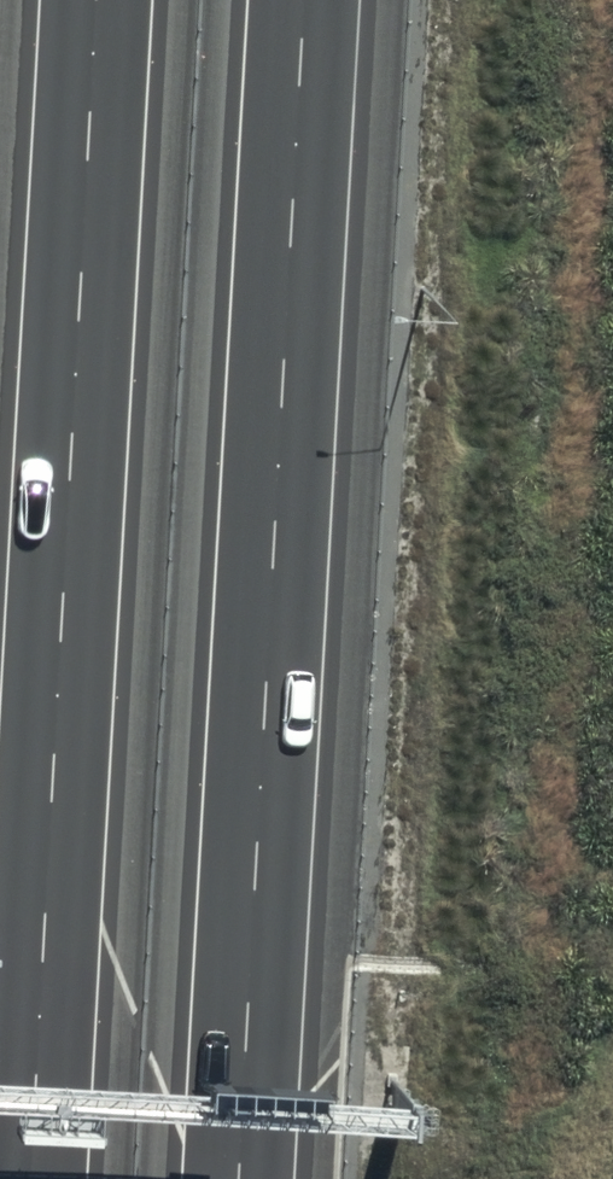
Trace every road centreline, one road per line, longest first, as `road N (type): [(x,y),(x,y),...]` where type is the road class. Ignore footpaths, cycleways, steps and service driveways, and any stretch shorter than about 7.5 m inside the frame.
road 1 (motorway): [(30,1178),(95,0)]
road 2 (motorway): [(305,0),(240,1178)]

